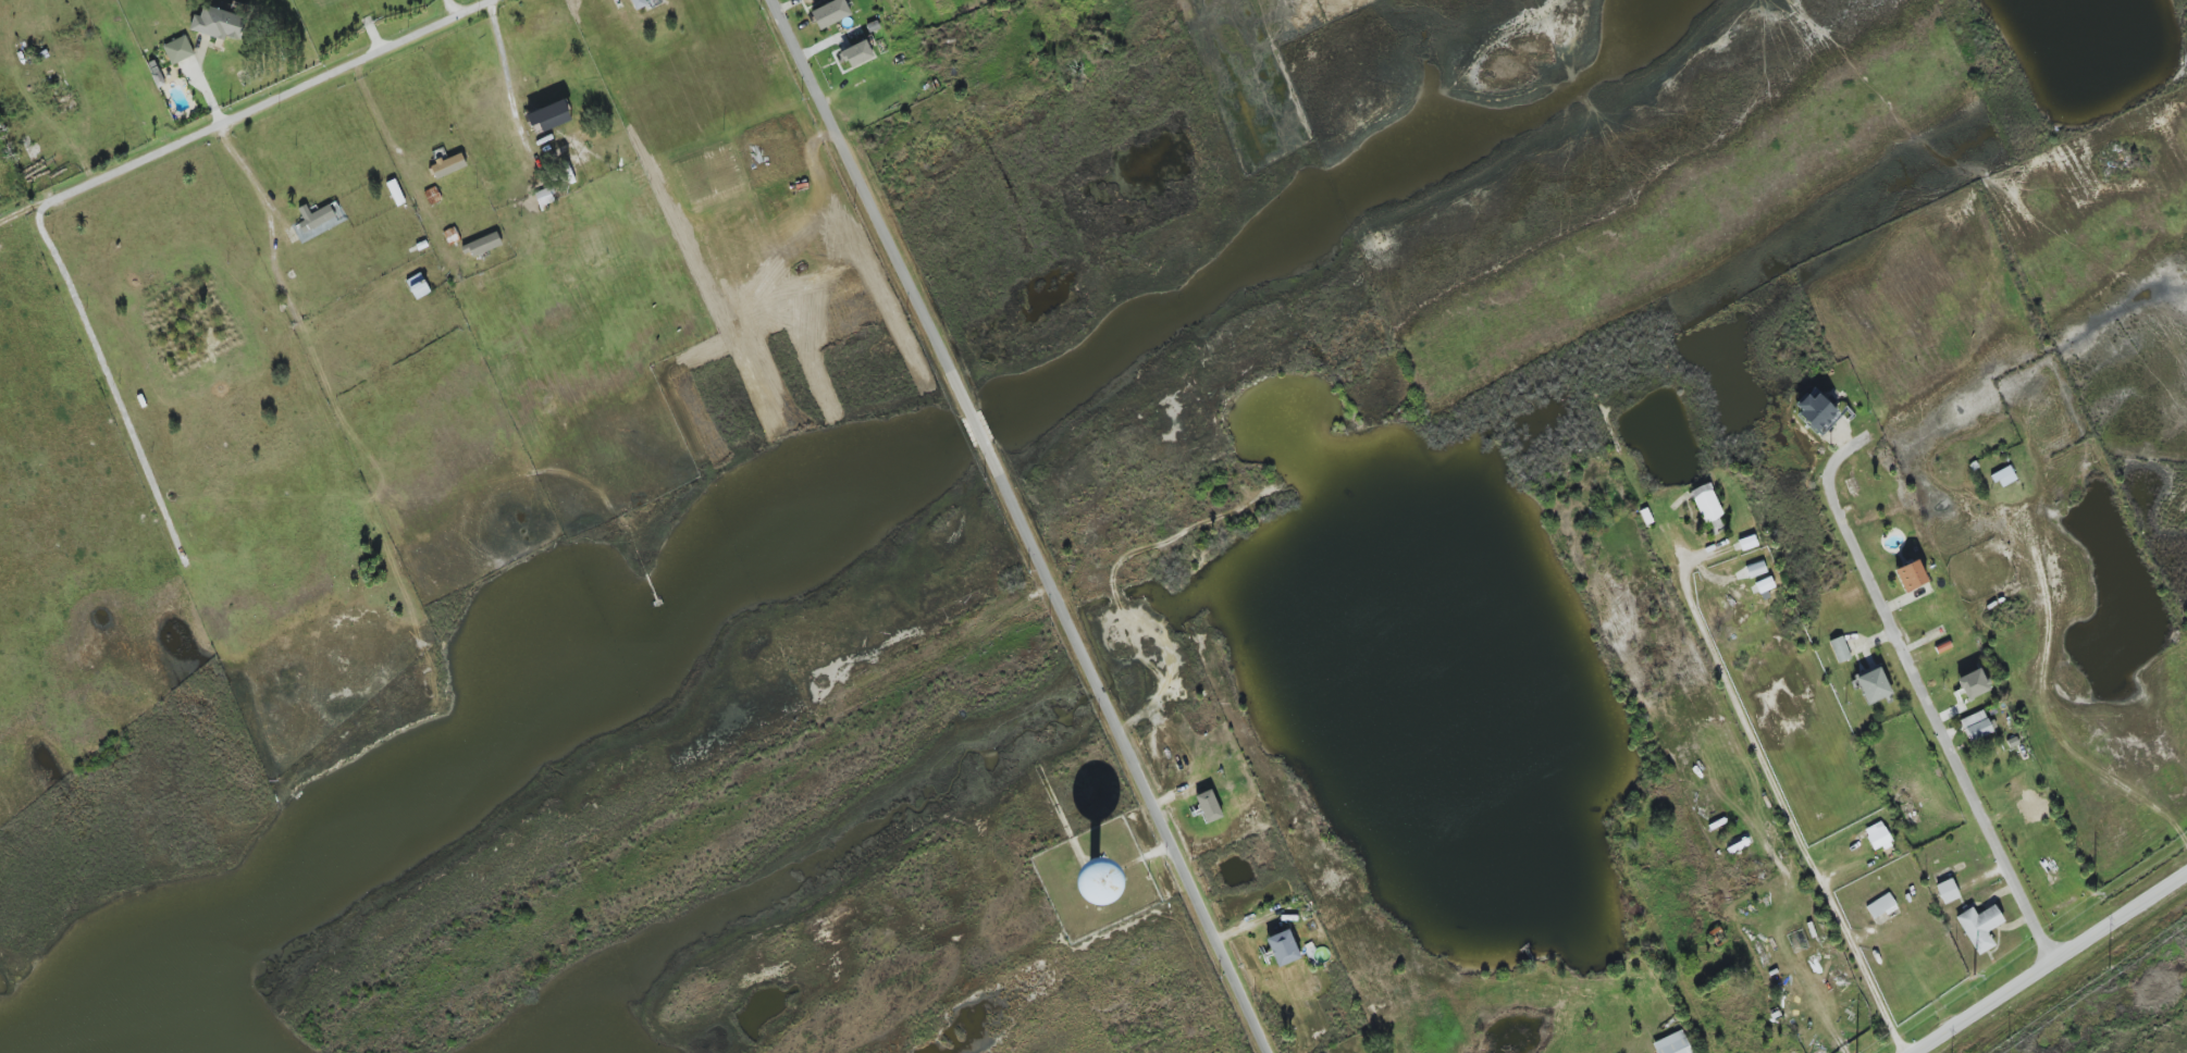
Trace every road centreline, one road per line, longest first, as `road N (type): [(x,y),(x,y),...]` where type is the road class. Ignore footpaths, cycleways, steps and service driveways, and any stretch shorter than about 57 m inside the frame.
road 1 (tertiary): [(1269,1052),(775,0)]
road 2 (residential): [(187,567),(40,212),(494,0)]
road 3 (residential): [(2056,959),(1836,500),(1831,467),(1863,441)]
road 4 (residential): [(1905,1052),(1692,595),(1692,565)]
road 5 (tertiary): [(2186,873),(1923,1052)]

